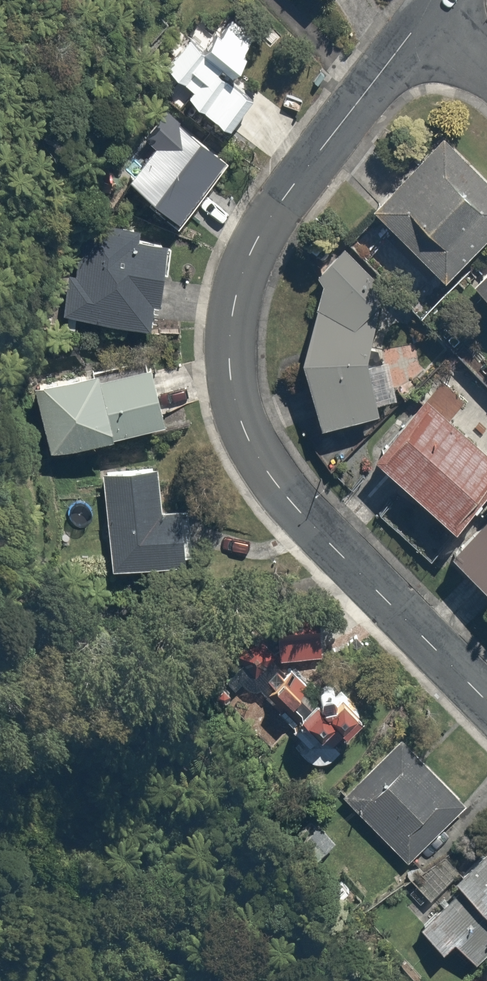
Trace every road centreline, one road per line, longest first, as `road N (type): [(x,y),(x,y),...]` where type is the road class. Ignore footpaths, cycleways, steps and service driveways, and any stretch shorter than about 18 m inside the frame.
road 1 (tertiary): [(486,698),(264,469),(229,417),(224,301),(249,239),(411,27)]

